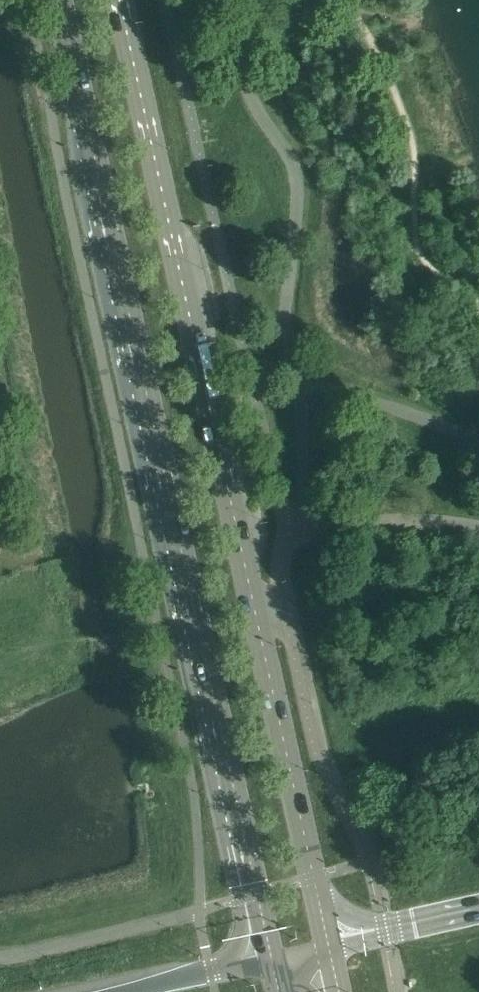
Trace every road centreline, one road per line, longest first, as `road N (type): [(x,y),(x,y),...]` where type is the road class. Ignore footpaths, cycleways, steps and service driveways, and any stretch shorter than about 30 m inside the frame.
road 1 (secondary): [(60,0),(272,962)]
road 2 (secondary): [(330,950),(126,0)]
road 3 (motorway): [(272,962),(119,991)]
road 4 (motorway): [(478,907),(330,950)]

